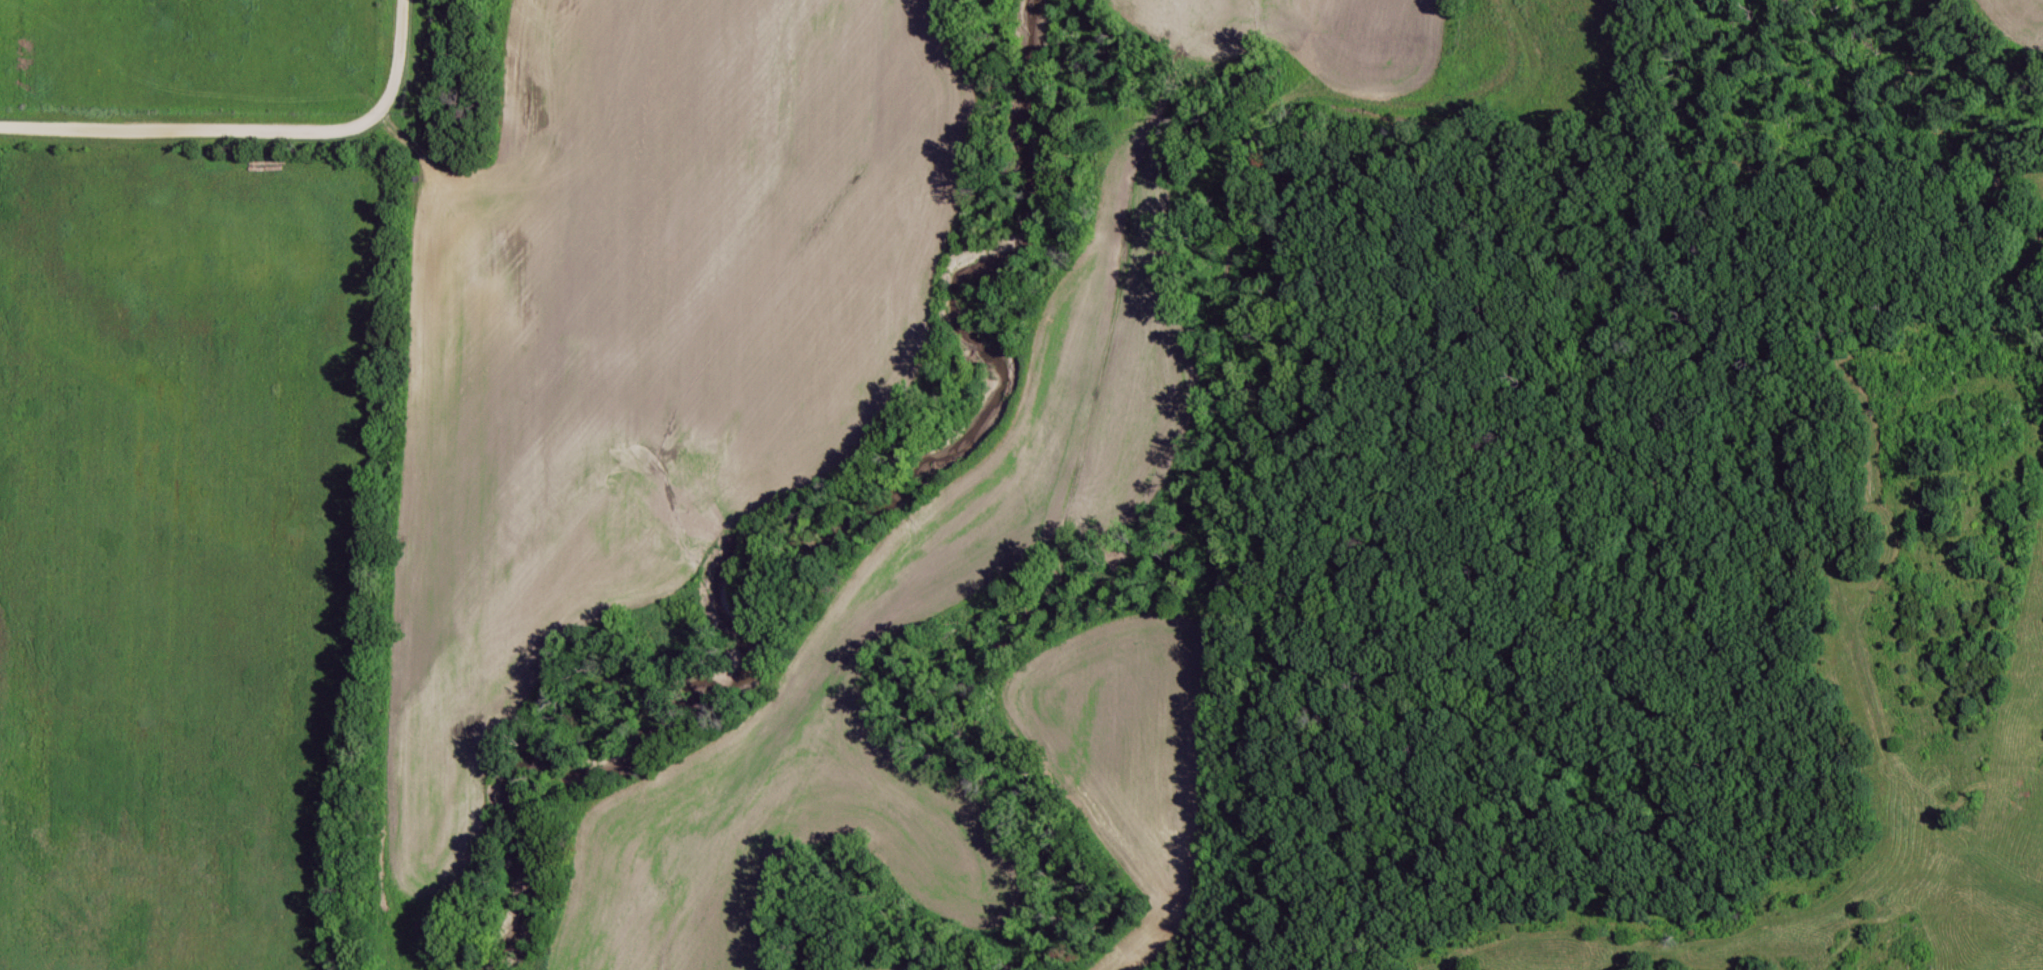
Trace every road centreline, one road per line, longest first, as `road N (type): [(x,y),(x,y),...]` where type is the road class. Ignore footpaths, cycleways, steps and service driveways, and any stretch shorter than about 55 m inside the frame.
road 1 (residential): [(400,0),(375,113),(311,128),(0,126)]

